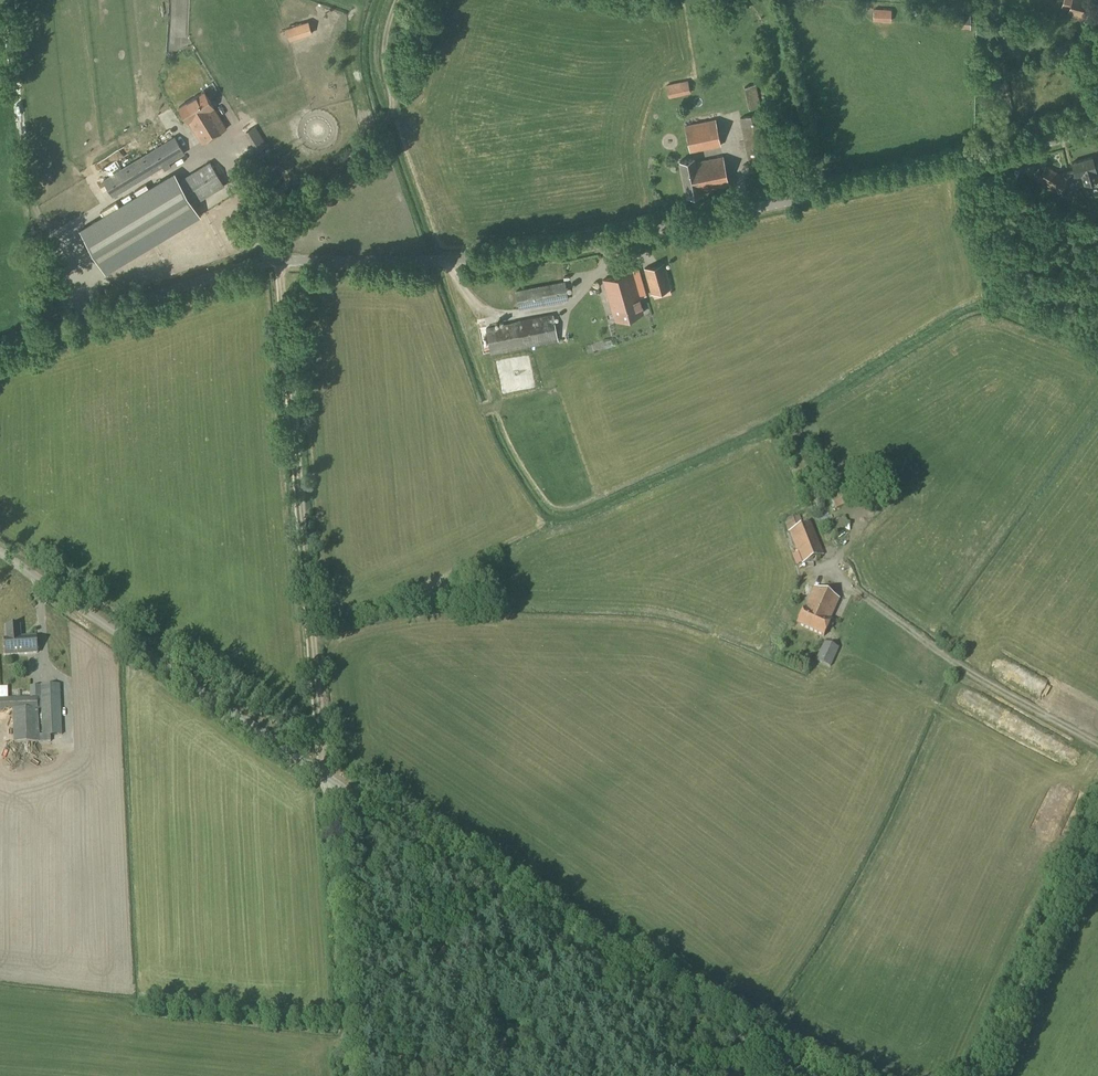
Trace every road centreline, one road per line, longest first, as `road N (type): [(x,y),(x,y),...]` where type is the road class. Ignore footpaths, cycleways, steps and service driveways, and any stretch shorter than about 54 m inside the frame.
road 1 (unclassified): [(0,350),(258,264),(474,262),(1097,133)]
road 2 (track): [(325,776),(277,237),(388,119),(385,38),(398,0)]
road 3 (unclassified): [(813,1075),(639,992),(325,776)]
road 4 (unclassified): [(325,776),(0,551)]
road 5 (unclassified): [(351,1075),(325,776)]
road 6 (unclassified): [(986,1075),(1097,841)]

